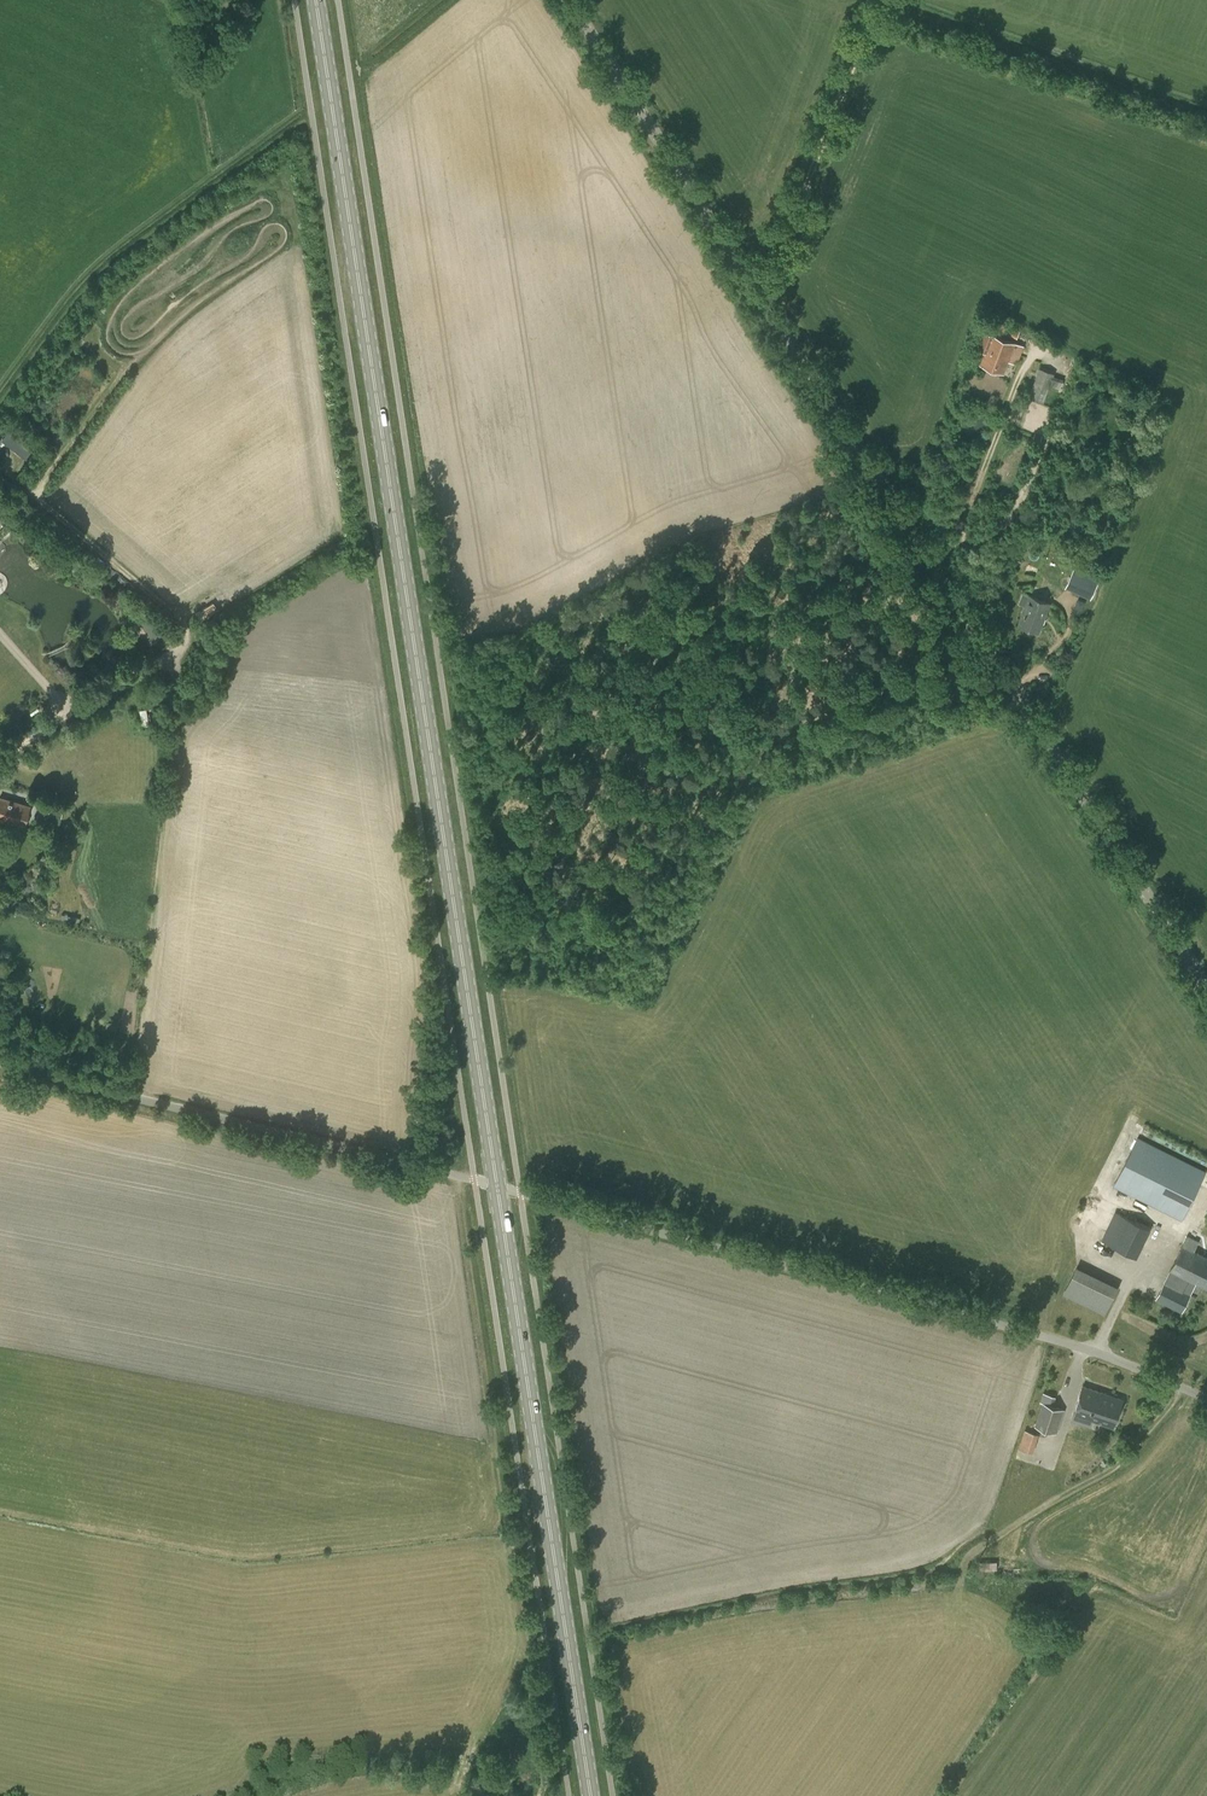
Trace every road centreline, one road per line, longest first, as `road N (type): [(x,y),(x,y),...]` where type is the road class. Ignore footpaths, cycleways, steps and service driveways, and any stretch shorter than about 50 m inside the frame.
road 1 (primary): [(497,1187),(316,0)]
road 2 (tertiary): [(1206,991),(570,0)]
road 3 (unclassified): [(1206,1402),(1082,1346),(497,1187)]
road 4 (primary): [(590,1795),(497,1187)]
road 5 (unclassified): [(497,1187),(0,1062)]
road 6 (track): [(881,0),(774,268),(755,289)]
road 7 (track): [(0,761),(183,644)]

